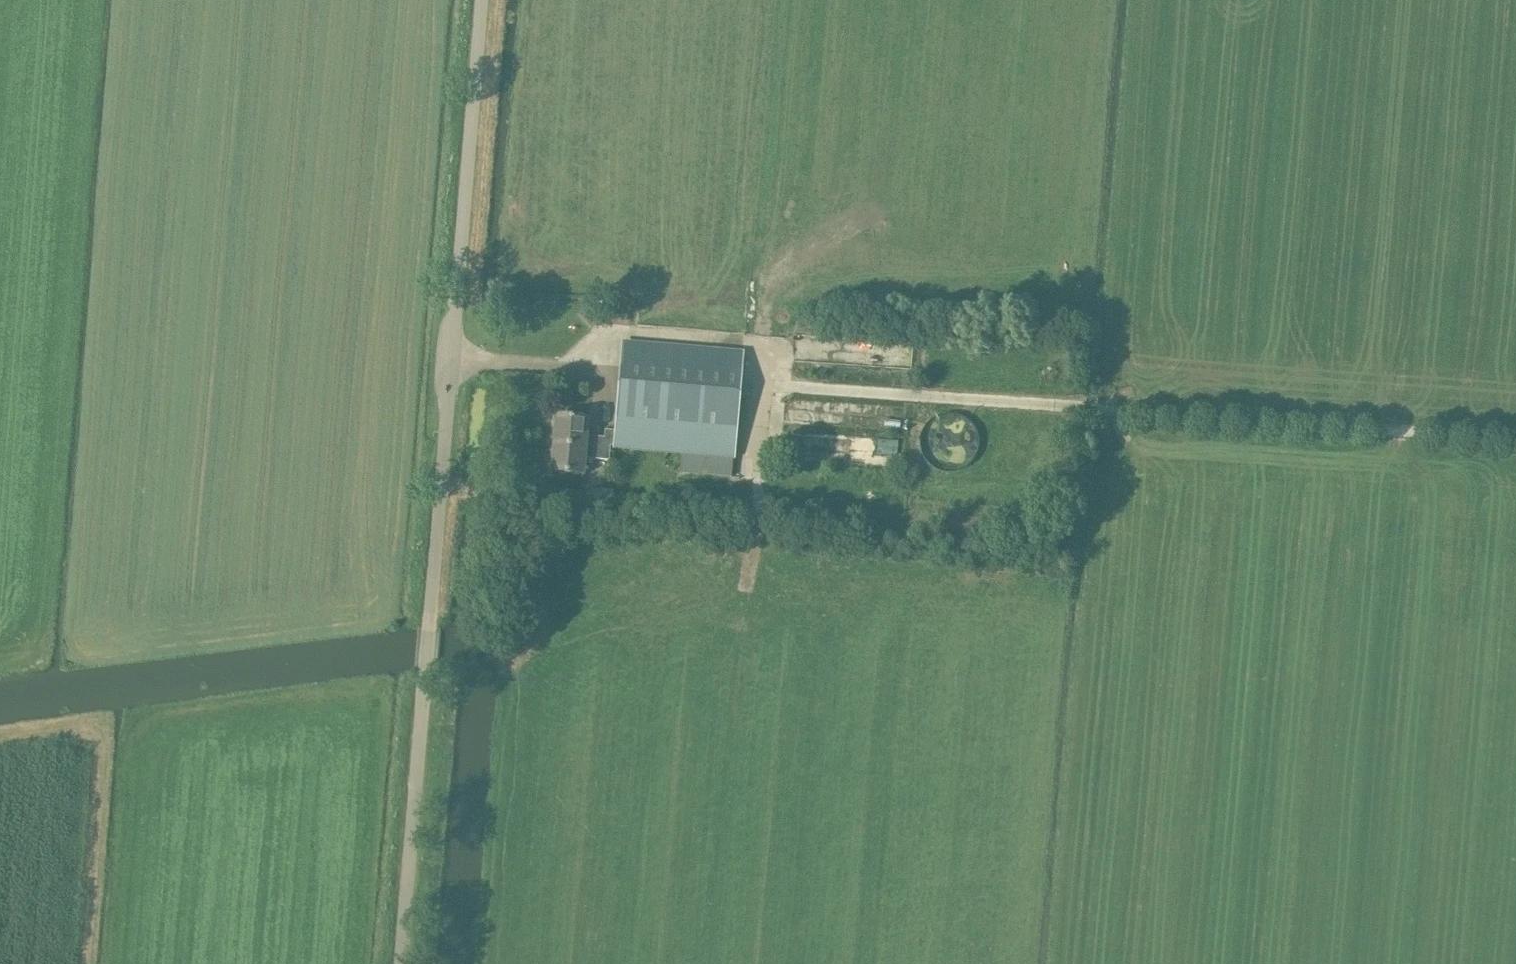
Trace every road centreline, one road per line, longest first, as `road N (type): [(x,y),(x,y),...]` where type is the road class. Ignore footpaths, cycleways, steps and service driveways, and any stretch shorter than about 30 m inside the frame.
road 1 (unclassified): [(483,0),(430,674)]
road 2 (unclassified): [(405,963),(430,674)]

